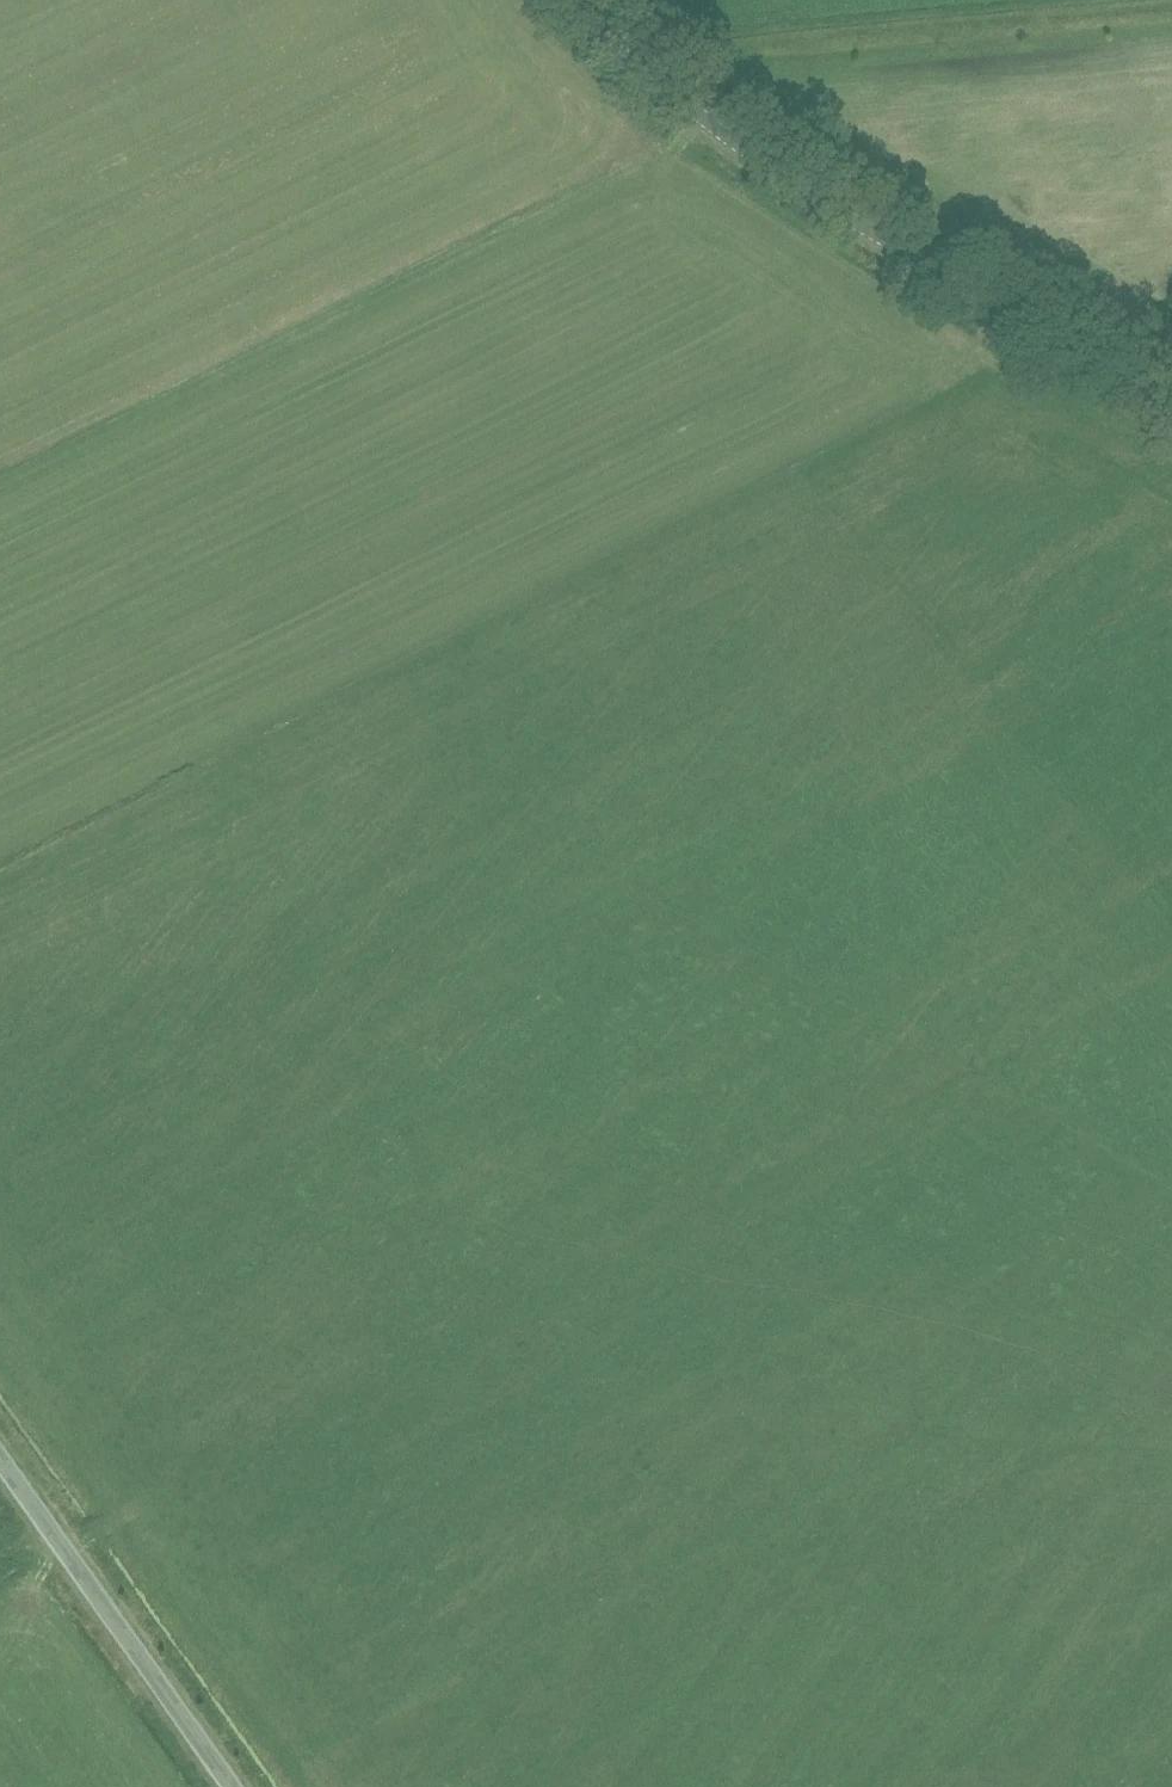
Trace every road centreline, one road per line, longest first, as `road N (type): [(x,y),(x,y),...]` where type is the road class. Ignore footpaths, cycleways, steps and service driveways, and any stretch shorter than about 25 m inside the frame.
road 1 (unclassified): [(1171,408),(771,178),(641,70),(590,0)]
road 2 (unclassified): [(231,1786),(0,1461)]

